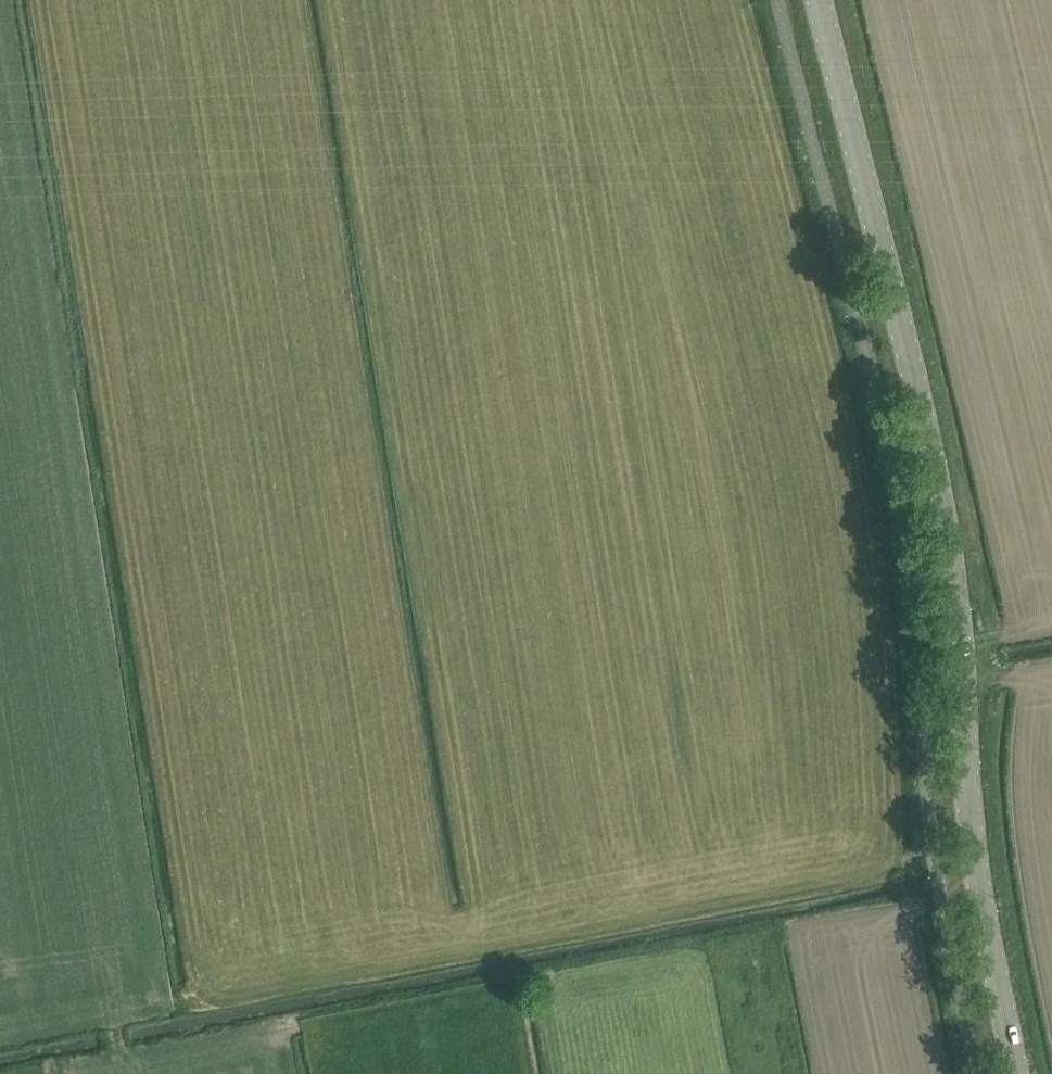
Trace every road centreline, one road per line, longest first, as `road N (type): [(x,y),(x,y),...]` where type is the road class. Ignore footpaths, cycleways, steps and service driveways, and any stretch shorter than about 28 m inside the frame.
road 1 (tertiary): [(1019,1073),(973,832),(945,524),(819,0)]

